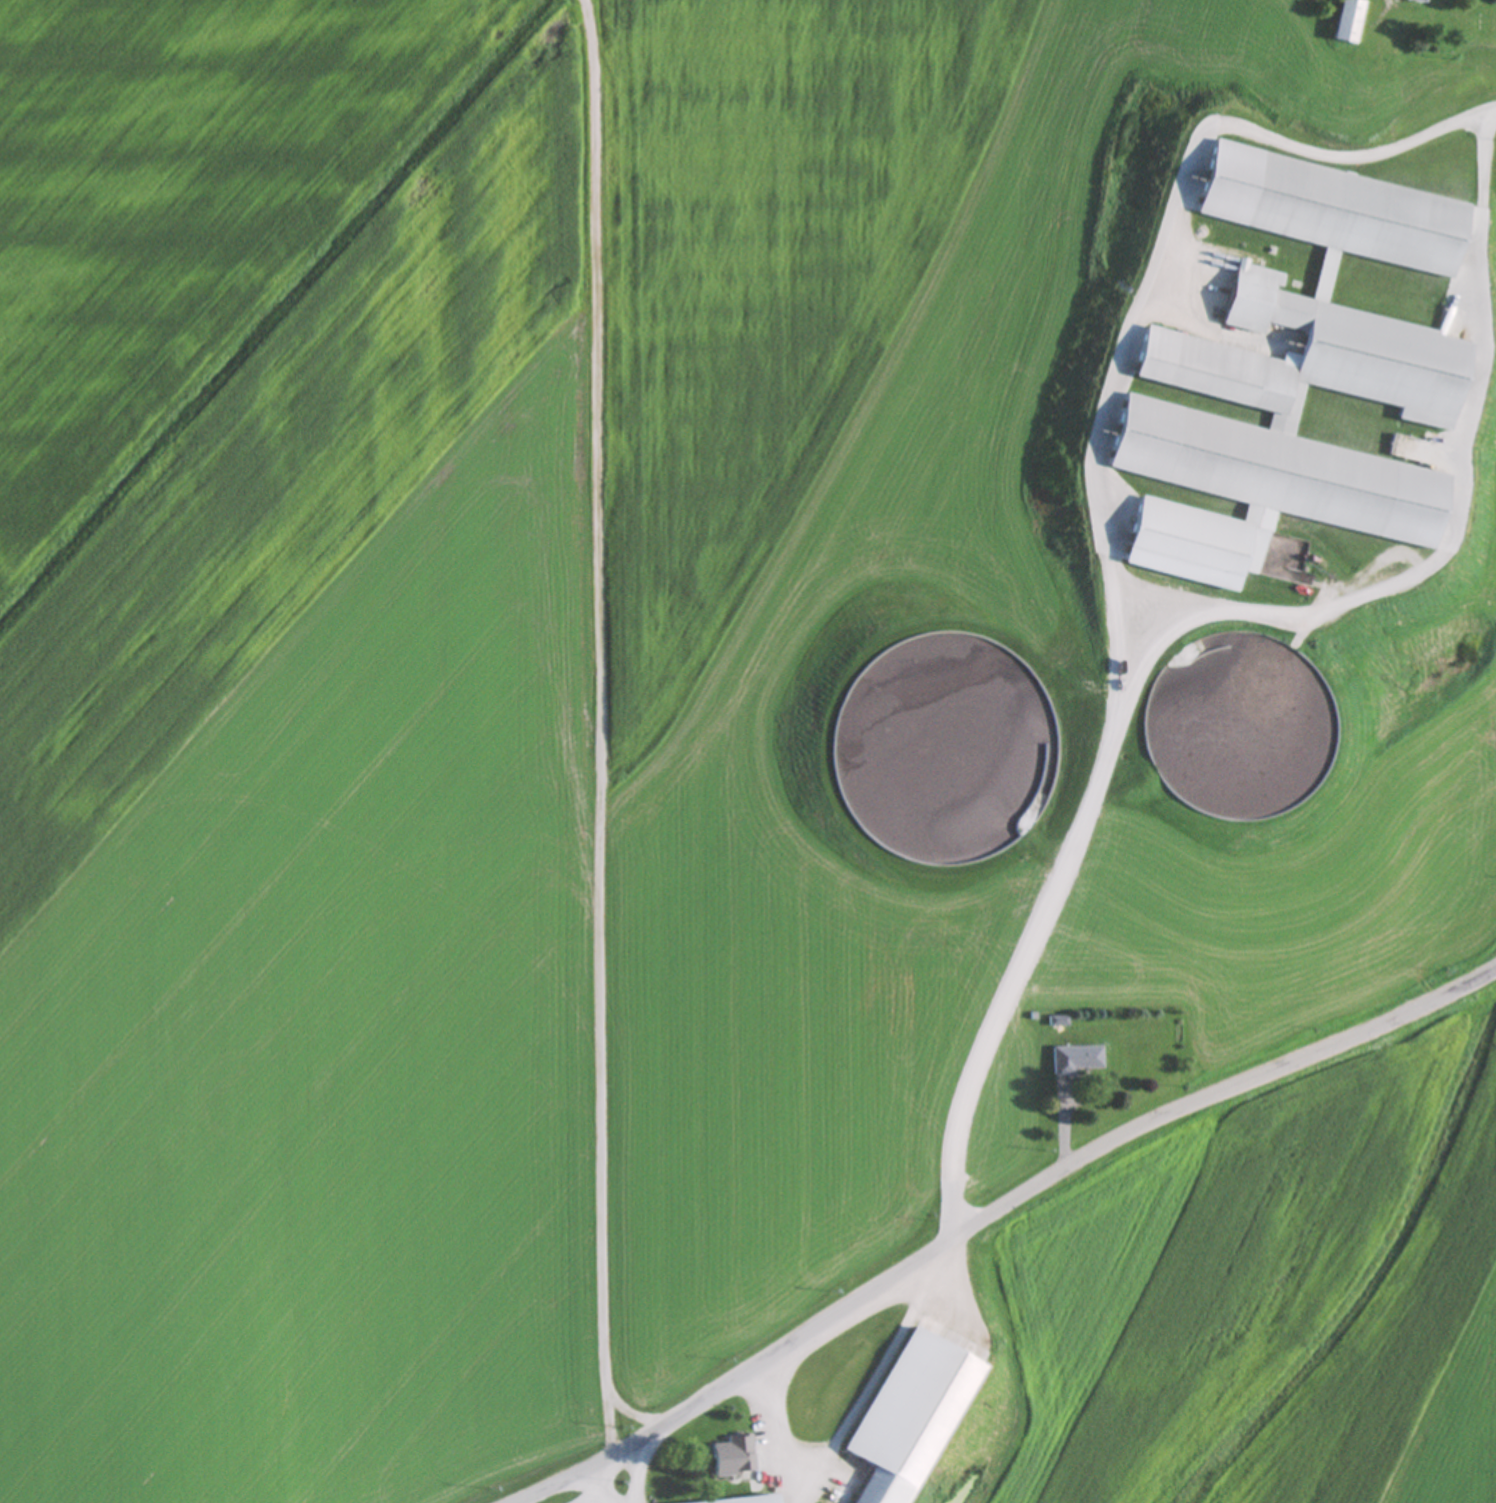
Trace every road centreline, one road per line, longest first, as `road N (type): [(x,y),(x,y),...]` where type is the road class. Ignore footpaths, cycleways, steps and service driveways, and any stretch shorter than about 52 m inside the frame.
road 1 (residential): [(544,1502),(707,1410),(1095,1161),(1495,990)]

